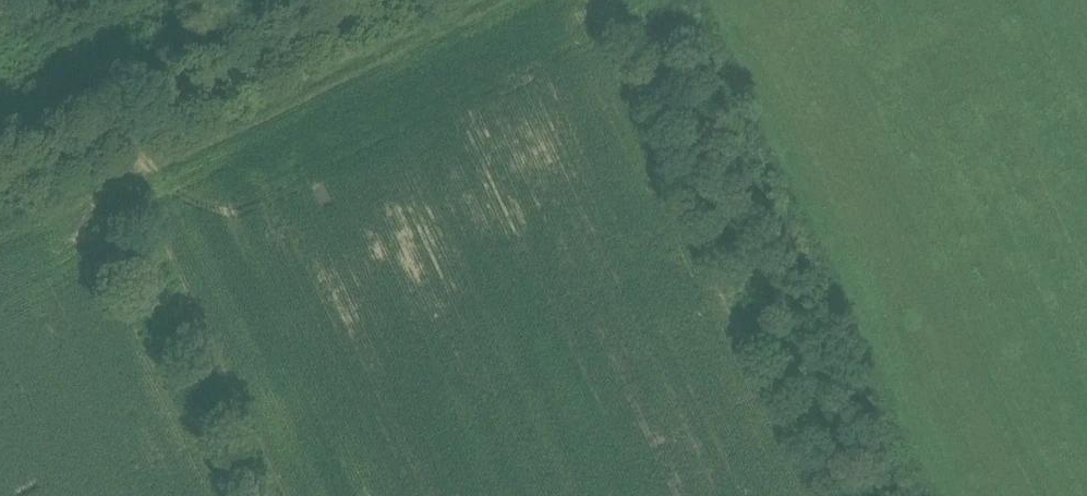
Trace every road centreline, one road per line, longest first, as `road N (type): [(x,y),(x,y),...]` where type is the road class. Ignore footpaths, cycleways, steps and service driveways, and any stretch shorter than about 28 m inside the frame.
road 1 (unclassified): [(0,185),(395,0)]

